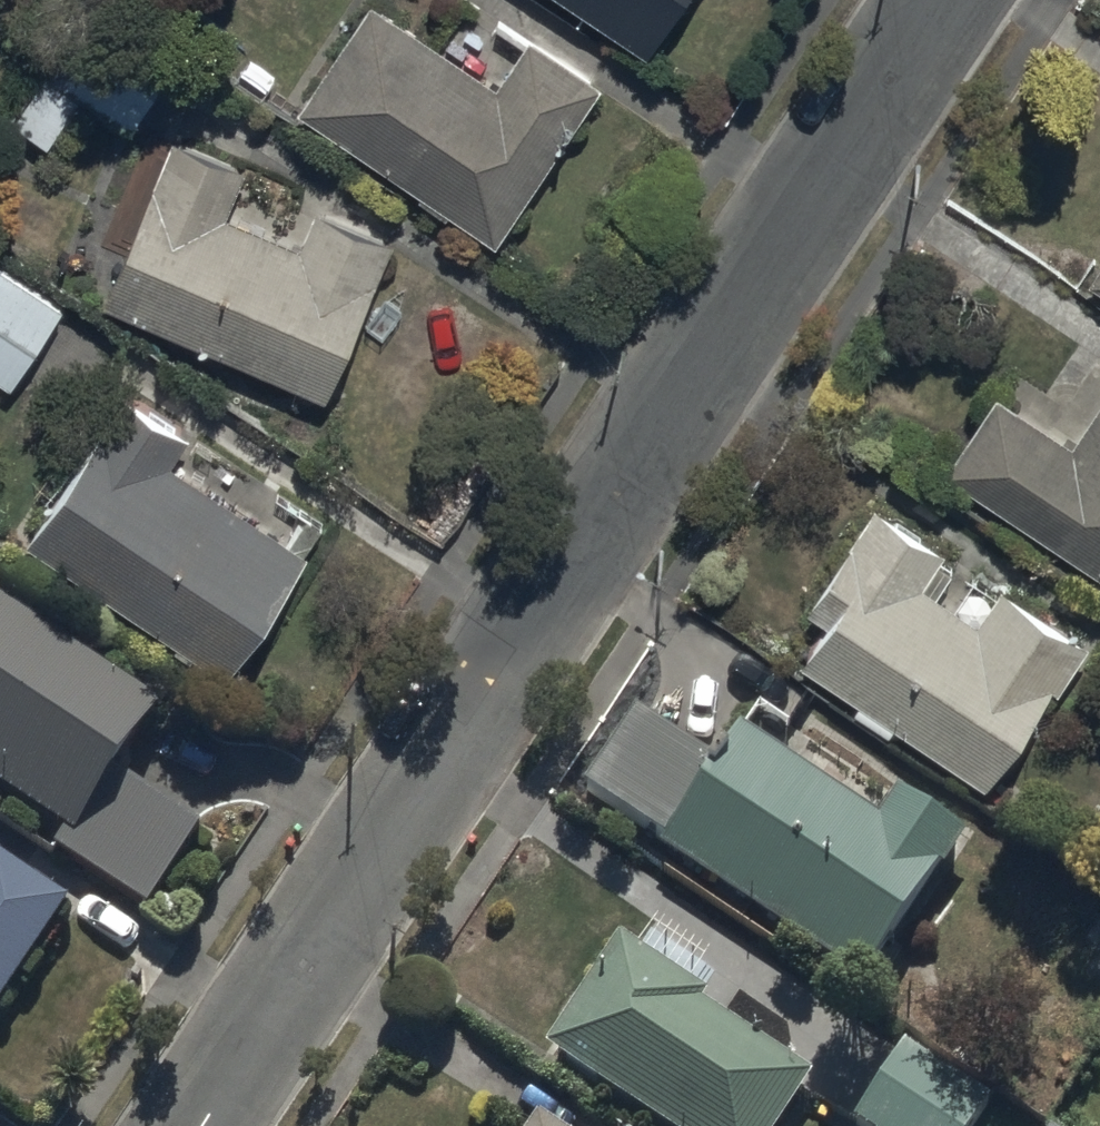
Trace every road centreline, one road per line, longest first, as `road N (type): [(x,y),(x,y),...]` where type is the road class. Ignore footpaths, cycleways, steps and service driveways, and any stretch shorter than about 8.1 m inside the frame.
road 1 (residential): [(198,1125),(945,0)]

